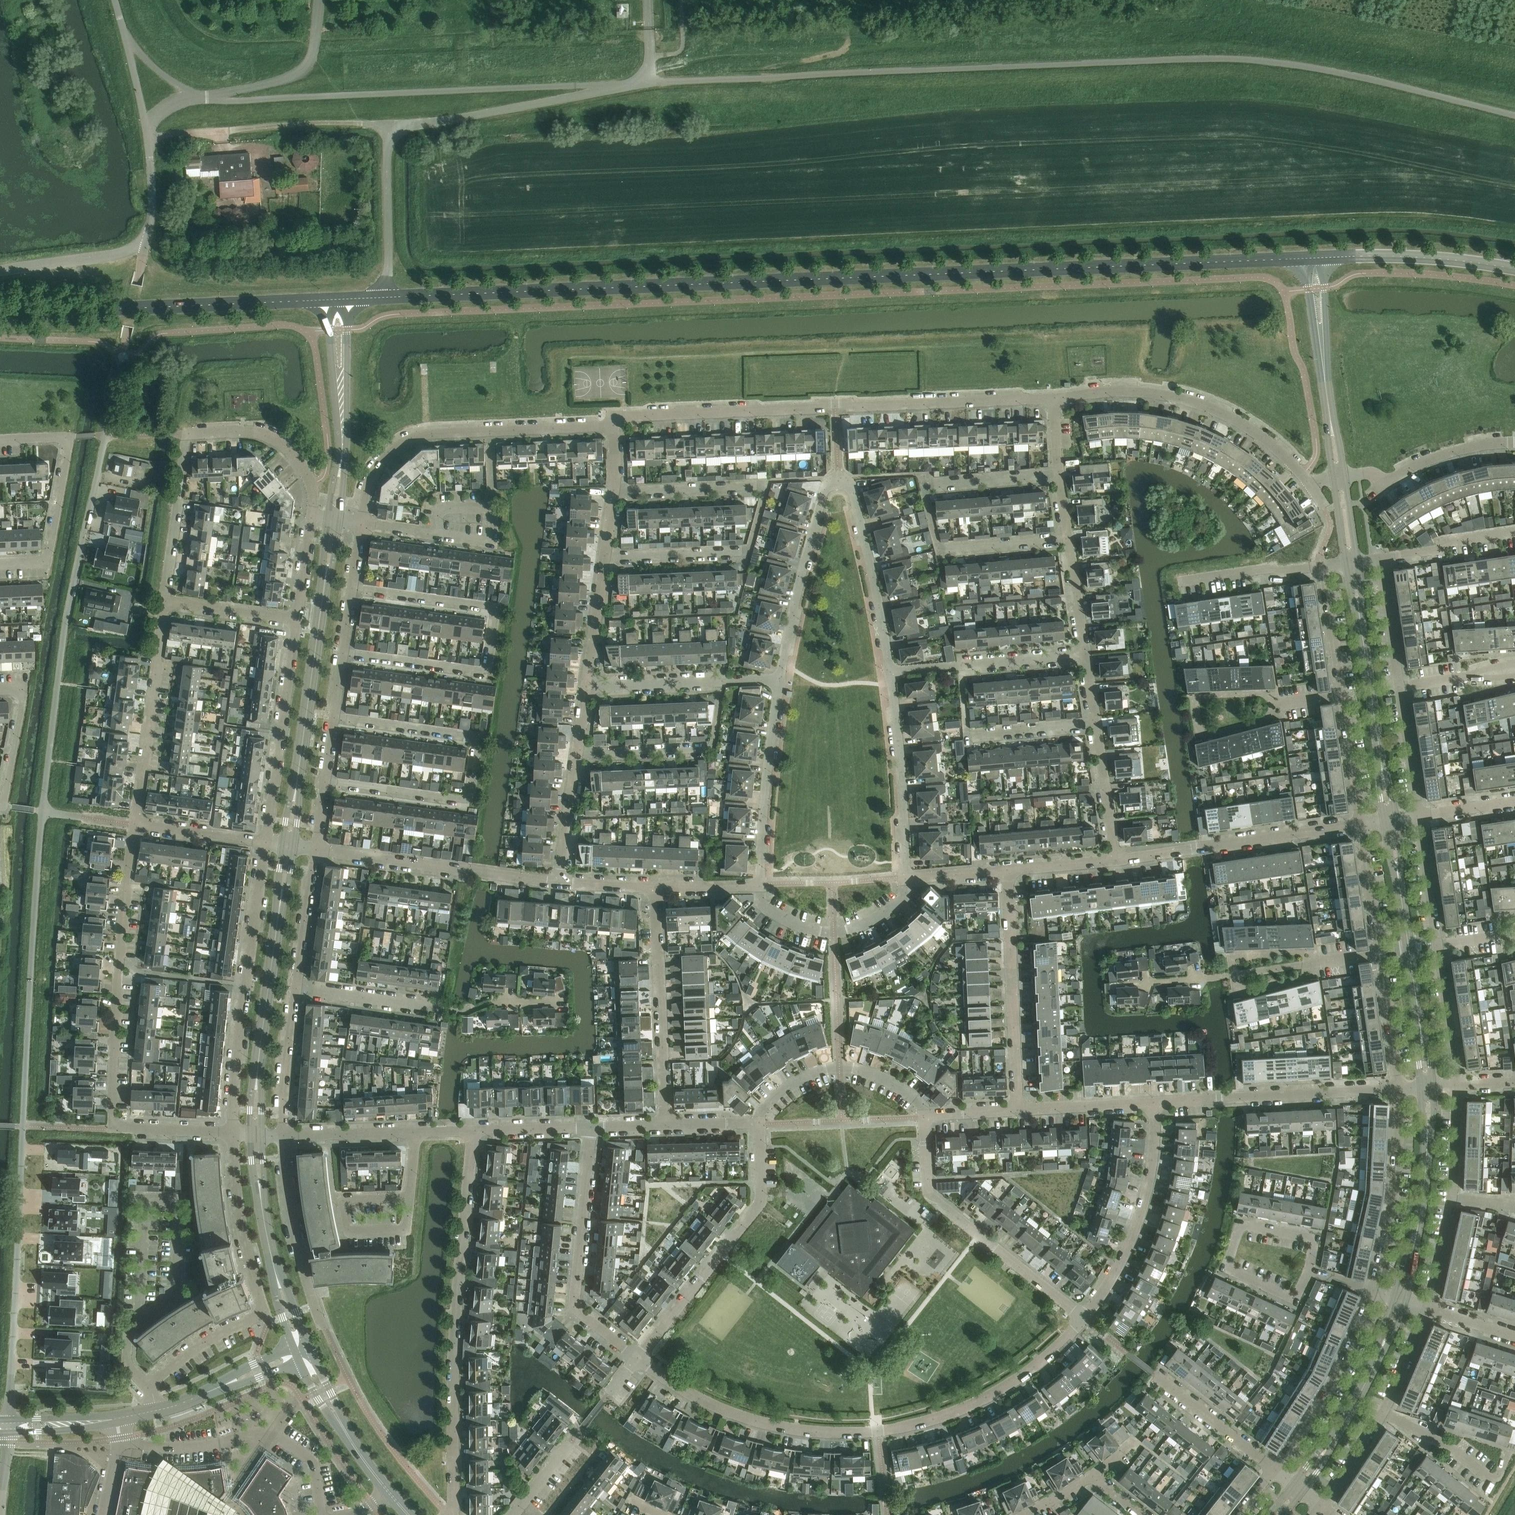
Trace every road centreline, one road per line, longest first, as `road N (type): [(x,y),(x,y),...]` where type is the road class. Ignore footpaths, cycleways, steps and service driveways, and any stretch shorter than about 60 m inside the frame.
road 1 (unclassified): [(9,1426),(41,812),(66,629),(114,388)]
road 2 (tertiary): [(387,300),(1304,259)]
road 3 (residential): [(1514,116),(1363,79),(1202,58),(650,83)]
road 4 (residential): [(1084,1319),(994,1394),(878,1431),(812,1431),(746,1418),(638,1359)]
road 5 (residential): [(614,426),(627,414),(1054,397)]
road 6 (residential): [(234,1132),(113,1130),(135,823)]
road 7 (unclassified): [(207,99),(635,84)]
road 8 (residential): [(781,680),(822,489),(836,479),(849,488),(890,672)]
road 9 (unclassified): [(387,300),(389,141),(401,128),(635,84)]
road 10 (residential): [(453,1514),(454,1353),(470,1129)]
road 11 (residential): [(344,654),(488,672),(498,604),(354,584)]
road 12 (residential): [(312,516),(315,498),(301,463),(267,434),(187,434),(165,600)]
road 13 (residential): [(326,781),(468,798),(476,735),(336,716)]
road 14 (residential): [(1069,538),(939,550),(923,484),(1059,473)]
road 15 (tertiary): [(288,844),(334,519)]
road 16 (residential): [(150,1389),(197,1348),(265,1316),(236,1203),(234,1132)]
road 17 (tertiary): [(0,314),(322,302)]
road 18 (residential): [(362,523),(377,463),(420,434),(614,426)]
road 19 (residential): [(234,1132),(237,1048),(267,842)]
road 20 (tertiary): [(256,1134),(288,844)]
road 21 (residential): [(1054,397),(1127,391),(1210,408),(1250,428),(1306,483)]
road 22 (residential): [(638,1359),(761,1202),(759,1123)]
road 23 (residential): [(1084,1319),(929,1195),(924,1116)]
road 24 (tertiary): [(1392,829),(1352,563)]
road 25 (unclassified): [(0,272),(114,258),(145,246),(153,193),(146,128)]
road 26 (residential): [(638,1359),(574,1306),(592,1127)]
road 27 (tertiary): [(1427,1087),(1392,829)]
road 28 (residential): [(1114,858),(1361,835)]
road 29 (residential): [(315,848),(560,882)]
road 30 (residential): [(1155,1102),(1398,1089)]
road 31 (residential): [(1141,982),(1380,953)]
road 32 (residential): [(1018,1110),(1008,870)]
road 33 (residential): [(666,1125),(655,887)]
road 34 (residential): [(1155,1102),(1141,1215),(1084,1319)]
road 35 (residential): [(267,842),(298,619)]
road 36 (residential): [(165,600),(135,823)]
road 37 (tertiary): [(1298,1487),(1365,1392),(1403,1295)]
road 38 (tertiary): [(334,519),(347,455),(350,301)]
road 39 (tertiary): [(322,302),(338,421),(334,519)]
road 40 (residential): [(602,554),(746,550),(764,484)]
road 41 (tertiary): [(1403,1295),(1425,1197),(1427,1087)]
road 42 (residential): [(890,672),(906,879)]
road 43 (residential): [(1274,1470),(1337,1381),(1373,1290)]
road 44 (residential): [(759,885),(781,680)]
road 45 (residential): [(1373,1290),(1397,1194),(1398,1089)]
road 46 (residential): [(759,1123),(782,1092),(840,1067),(903,1088),(924,1116)]
road 47 (residential): [(577,753),(713,747),(722,681)]
road 48 (residential): [(325,1329),(300,1253),(284,1136)]
road 49 (residential): [(1274,706),(1267,694),(1195,696),(1203,737),(1271,719)]
road 50 (residential): [(759,885),(761,905),(778,917),(834,934),(889,910),(903,898),(906,879)]
road 51 (unclassified): [(1514,270),(1416,257),(1321,258)]
road 52 (residential): [(1093,723),(969,734),(961,666)]
road 53 (residential): [(1339,477),(1370,473),(1384,484),(1439,456),(1514,443)]
road 54 (residential): [(0,563),(47,561),(72,437)]
road 55 (residential): [(139,1319),(176,1291),(179,1202),(144,1200)]
road 56 (residential): [(409,1199),(342,1200),(350,1231),(406,1229)]
road 57 (residential): [(1274,1470),(1154,1374)]
road 58 (residential): [(611,489),(764,484)]
road 59 (residential): [(1309,1271),(1295,1300),(1227,1268),(1240,1225)]
road 60 (tertiary): [(155,1412),(9,1426)]
road 61 (residential): [(284,1136),(296,990)]
road 62 (residential): [(441,1008),(296,990)]
road 63 (residential): [(1178,582),(1323,567)]
road 64 (residential): [(0,807),(24,688),(0,689)]
road 65 (residential): [(296,990),(315,848)]
road 66 (residential): [(1361,835),(1344,696)]
road 67 (residential): [(1422,824),(1400,688)]
road 68 (residential): [(1018,1110),(1155,1102)]
road 69 (residential): [(1398,1089),(1380,953)]
road 70 (residential): [(1458,1085),(1440,949)]
road 71 (residential): [(1114,858),(1093,723)]
road 72 (residential): [(1381,559),(1514,532)]
road 73 (residential): [(587,686),(722,681)]
road 74 (residential): [(298,619),(165,600)]
road 75 (residential): [(135,823),(267,842)]
road 76 (residential): [(587,686),(602,554)]
road 77 (residential): [(284,1136),(416,1131)]
road 78 (residential): [(1344,696),(1323,567)]
road 79 (residential): [(1400,688),(1381,559)]
road 80 (residential): [(560,882),(577,753)]
road 81 (residential): [(441,1008),(468,1013),(503,998),(567,1002)]
road 82 (tertiary): [(273,1262),(256,1134)]
road 83 (residential): [(1492,1481),(1389,1406)]
road 84 (residential): [(1440,949),(1422,824)]
road 85 (tertiary): [(1304,259),(1324,382)]
road 86 (tertiary): [(1324,382),(1321,258)]
road 87 (residential): [(470,1129),(592,1127)]
road 88 (residential): [(961,666),(1082,652)]
road 89 (residential): [(1321,1507),(1389,1406)]
road 90 (residential): [(1380,953),(1361,835)]

